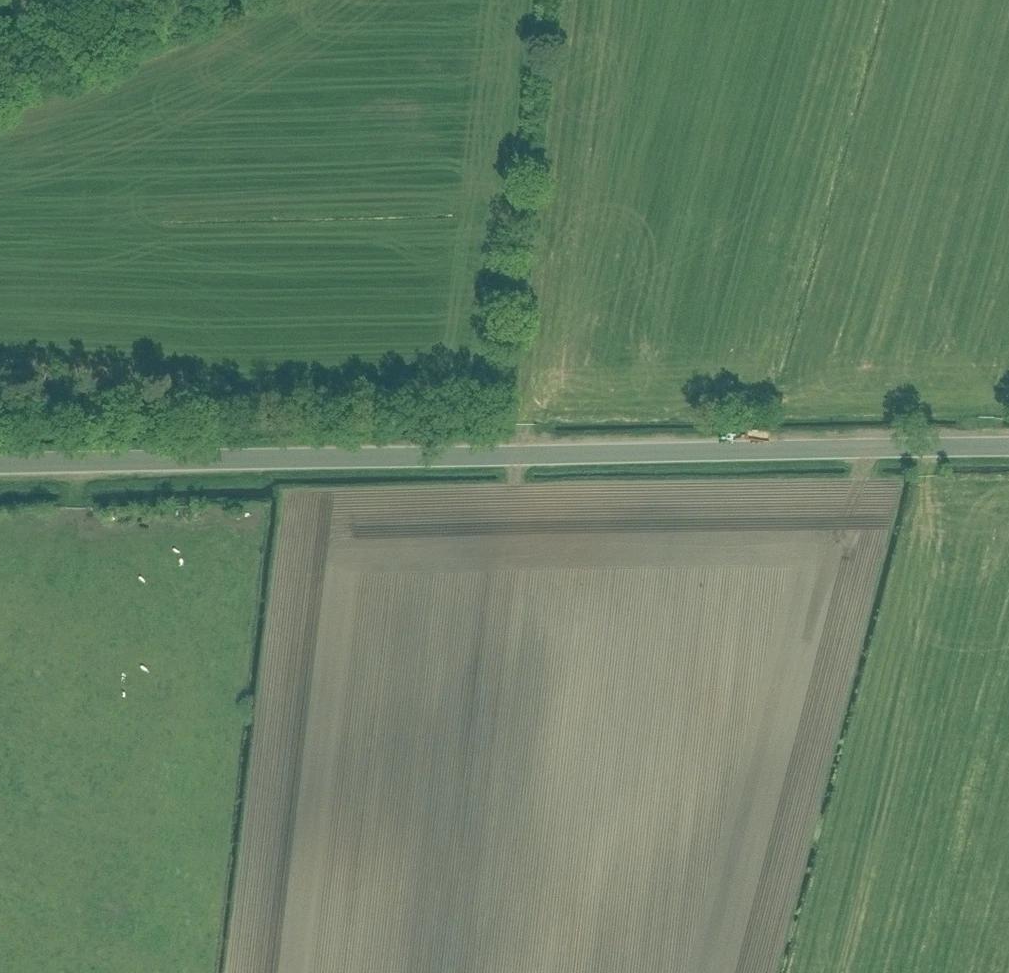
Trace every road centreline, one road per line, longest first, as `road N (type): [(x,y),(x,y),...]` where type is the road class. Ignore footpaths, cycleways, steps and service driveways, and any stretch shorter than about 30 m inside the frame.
road 1 (unclassified): [(1008,447),(0,465)]

